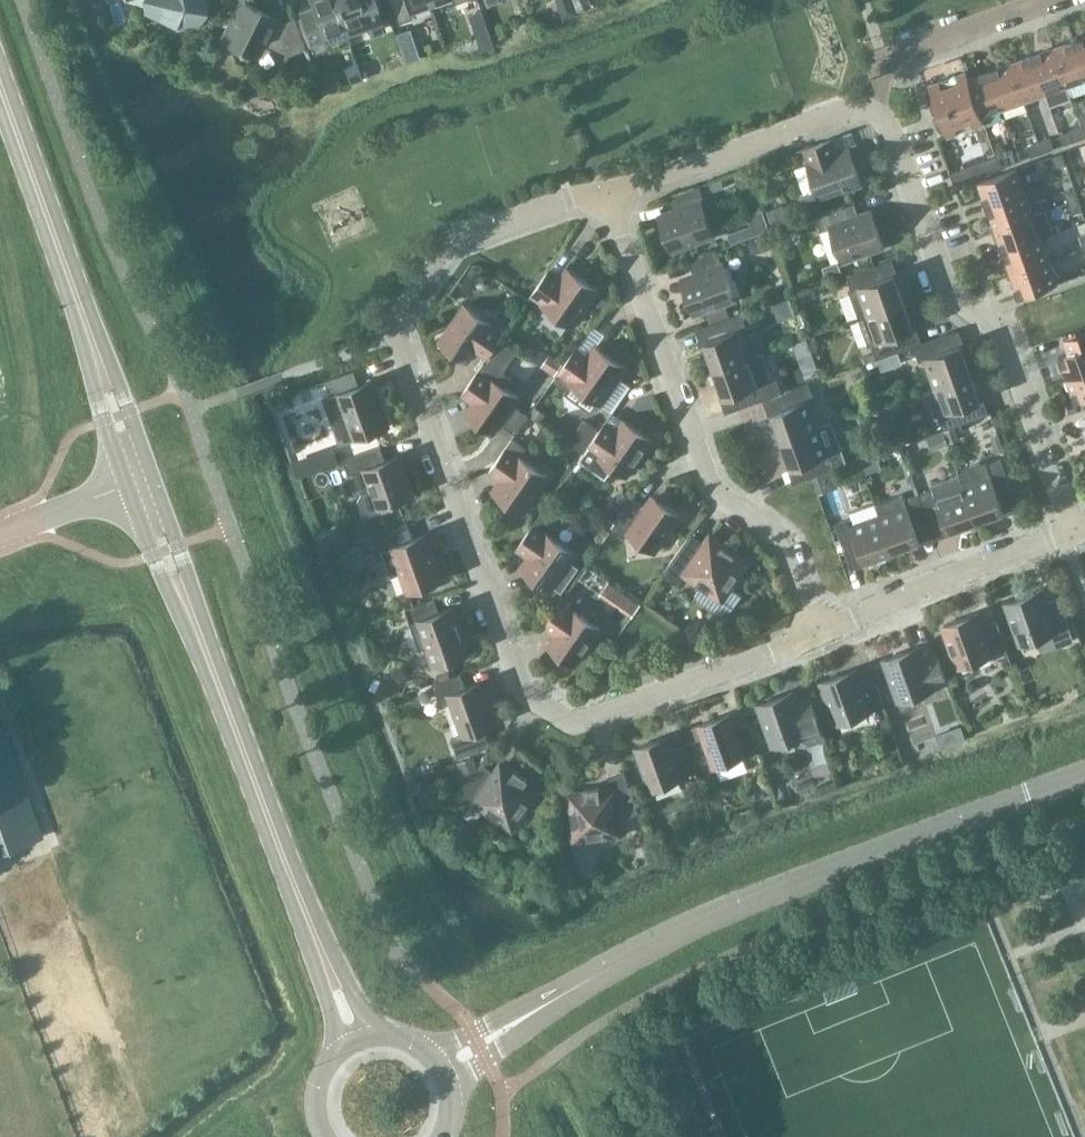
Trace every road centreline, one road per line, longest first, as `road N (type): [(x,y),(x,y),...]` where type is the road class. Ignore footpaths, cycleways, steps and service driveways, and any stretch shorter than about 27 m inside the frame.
road 1 (residential): [(395,336),(519,686),(579,721),(821,628)]
road 2 (unclassified): [(534,1013),(782,887),(1084,774)]
road 3 (residential): [(821,628),(791,544),(712,487),(610,195)]
road 4 (residential): [(1066,532),(1003,346),(937,286),(873,106)]
road 5 (tertiary): [(324,957),(187,606)]
road 6 (tertiary): [(94,350),(0,85)]
road 7 (residential): [(873,106),(610,195)]
road 8 (residential): [(610,195),(443,247),(395,336)]
road 9 (residential): [(821,628),(1066,532)]
road 10 (residential): [(873,106),(887,58),(1050,0)]
road 11 (tertiary): [(94,350),(96,397),(129,486)]
road 12 (tertiary): [(152,477),(121,389),(94,350)]
road 13 (unclassified): [(0,536),(129,486)]
road 14 (tertiary): [(129,486),(162,576),(187,606)]
road 15 (tertiary): [(187,606),(185,568),(152,477)]

